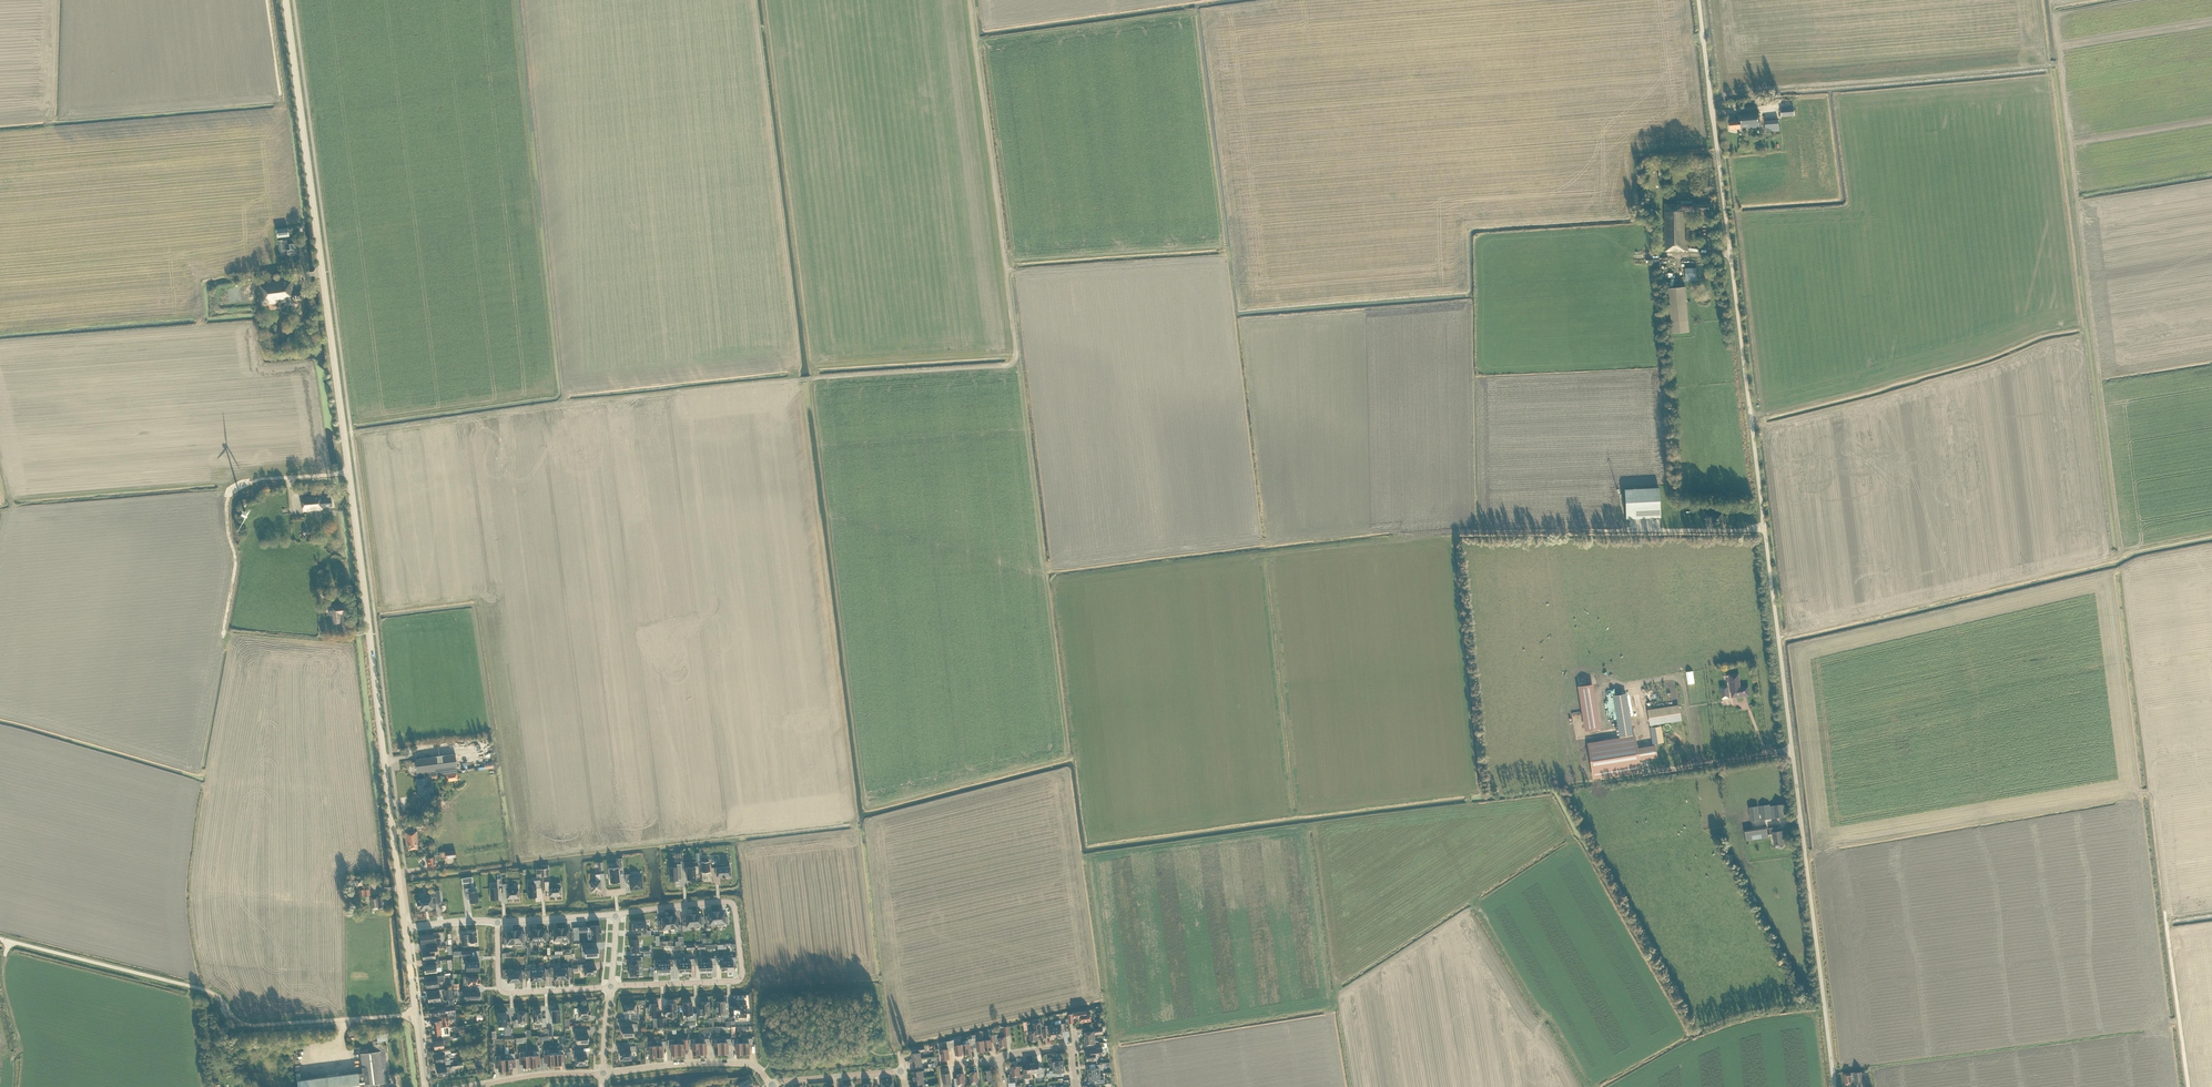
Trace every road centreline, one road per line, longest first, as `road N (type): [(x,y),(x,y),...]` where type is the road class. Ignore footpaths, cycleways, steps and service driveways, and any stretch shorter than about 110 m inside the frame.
road 1 (unclassified): [(1835,1086),(1698,0)]
road 2 (track): [(970,0),(1016,350),(1007,364),(563,402),(343,433)]
road 3 (tertiary): [(405,927),(286,0)]
road 4 (track): [(2188,1086),(2150,794),(2140,792),(2137,773)]
road 5 (residential): [(611,986),(739,978),(735,913),(727,902)]
road 6 (residential): [(611,986),(504,991),(497,921)]
road 7 (residential): [(772,1084),(758,1069),(734,1064),(603,1073)]
road 8 (tertiary): [(425,1086),(405,927)]
road 9 (residential): [(772,1084),(903,1071)]
road 10 (track): [(8,940),(2,983),(19,1048),(11,1058)]

